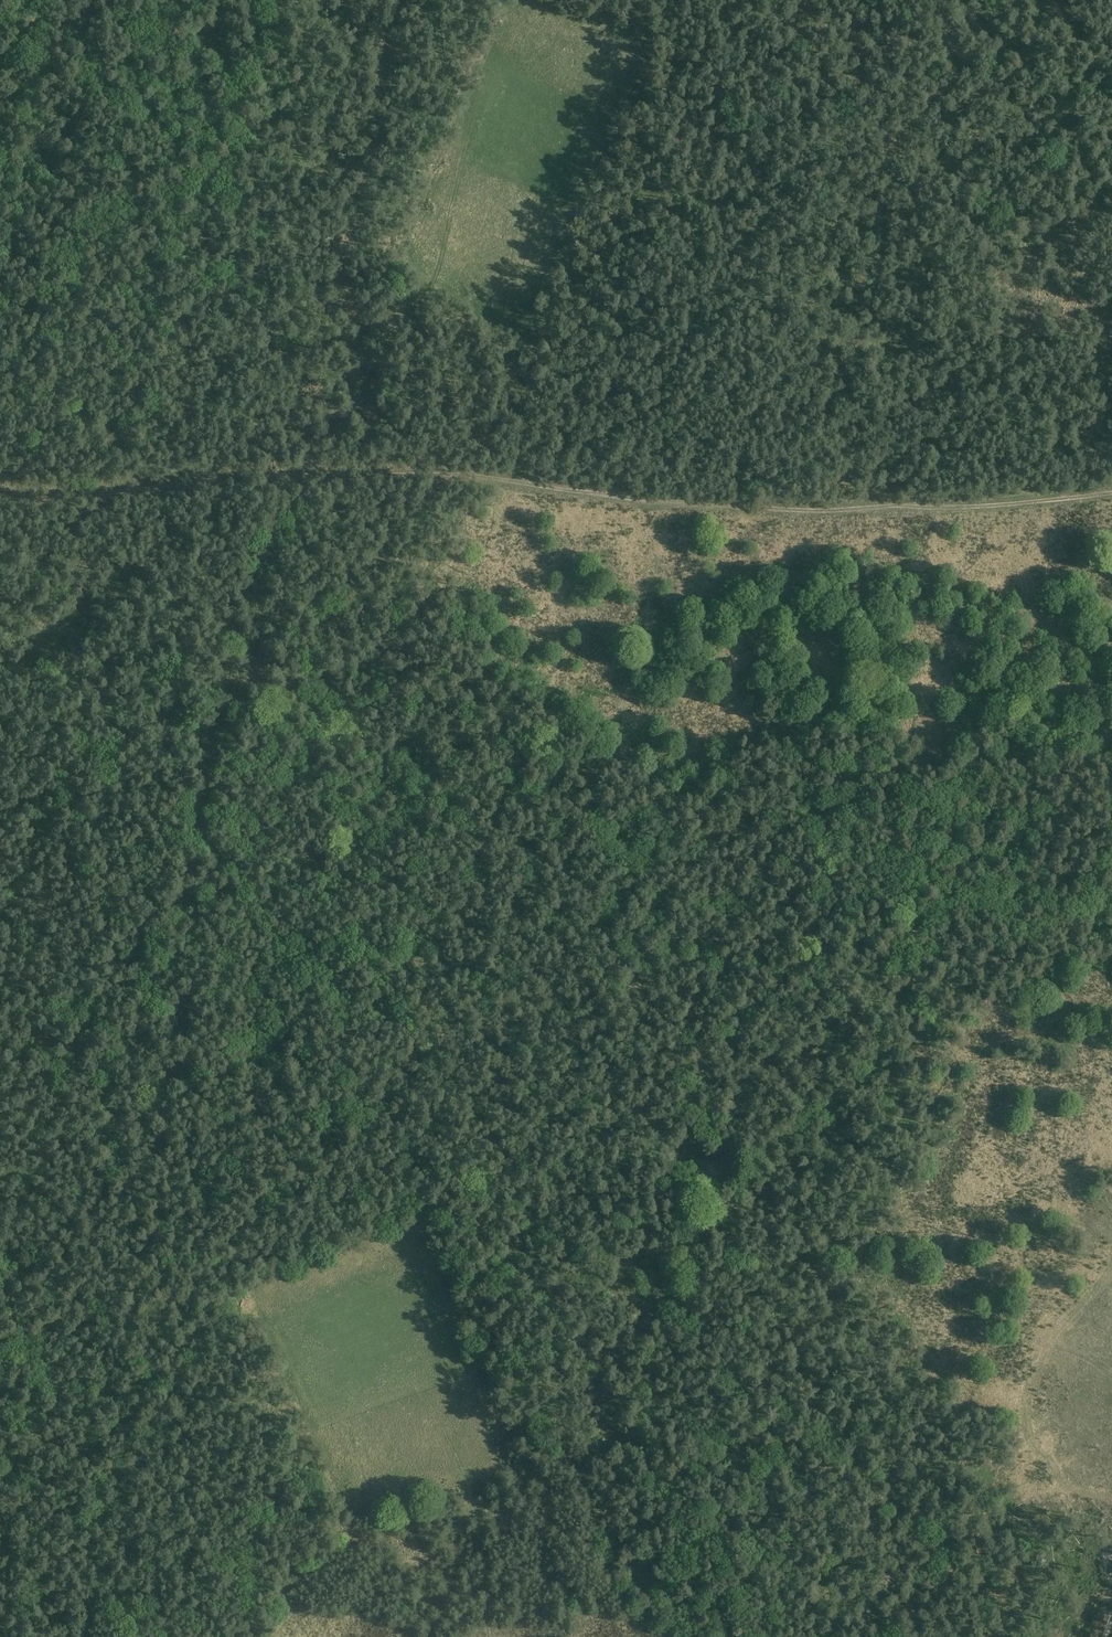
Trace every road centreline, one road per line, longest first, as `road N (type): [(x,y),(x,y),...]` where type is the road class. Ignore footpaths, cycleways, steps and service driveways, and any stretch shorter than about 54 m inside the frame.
road 1 (track): [(0,496),(343,473),(444,475),(774,511),(993,506),(1111,492)]
road 2 (track): [(426,1392),(463,1466),(463,1494),(449,1530),(490,1636)]

